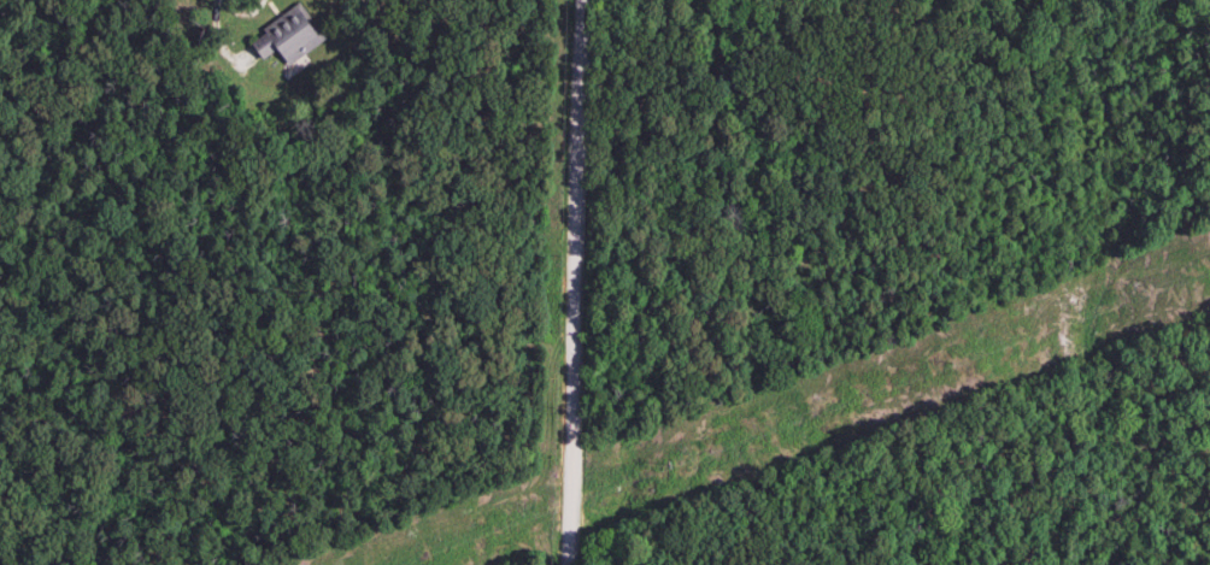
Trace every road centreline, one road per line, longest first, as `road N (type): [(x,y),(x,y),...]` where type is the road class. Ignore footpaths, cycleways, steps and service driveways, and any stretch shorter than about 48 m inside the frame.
road 1 (residential): [(563,564),(566,0)]

